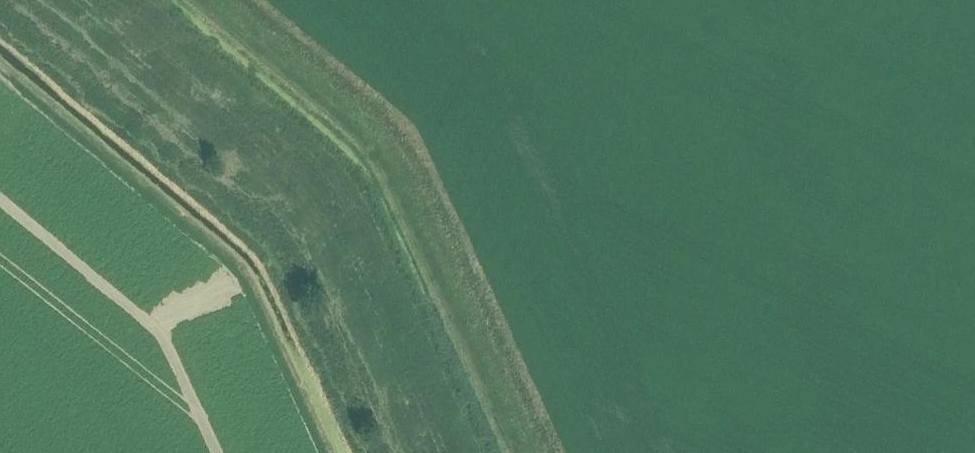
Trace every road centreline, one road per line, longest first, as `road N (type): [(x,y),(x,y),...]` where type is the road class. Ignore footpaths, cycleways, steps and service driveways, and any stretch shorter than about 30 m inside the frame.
road 1 (track): [(89,0),(312,249),(405,452)]

